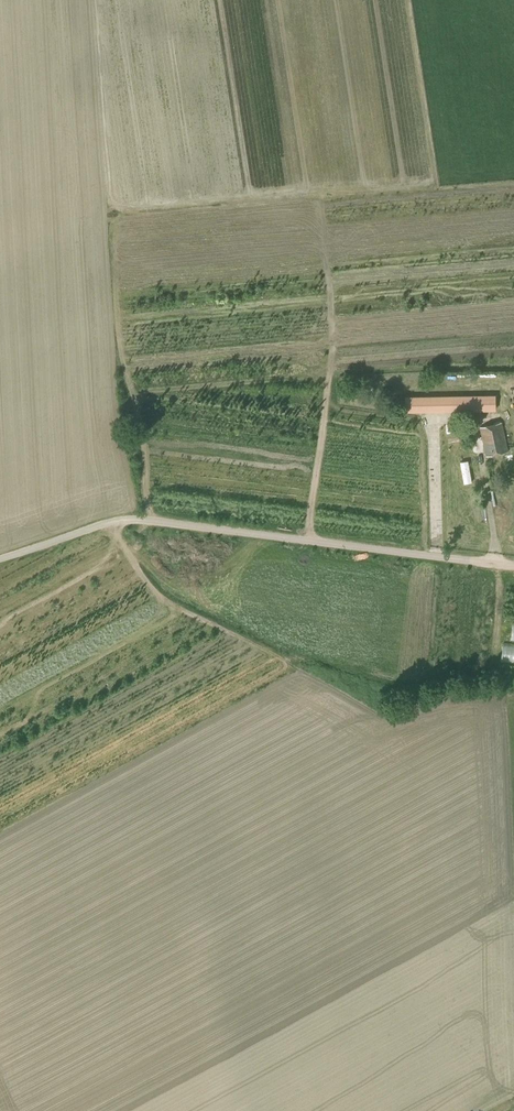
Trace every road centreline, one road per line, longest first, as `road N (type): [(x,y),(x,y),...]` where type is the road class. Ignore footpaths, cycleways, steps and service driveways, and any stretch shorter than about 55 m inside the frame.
road 1 (unclassified): [(513,565),(153,521),(121,522),(0,559)]

